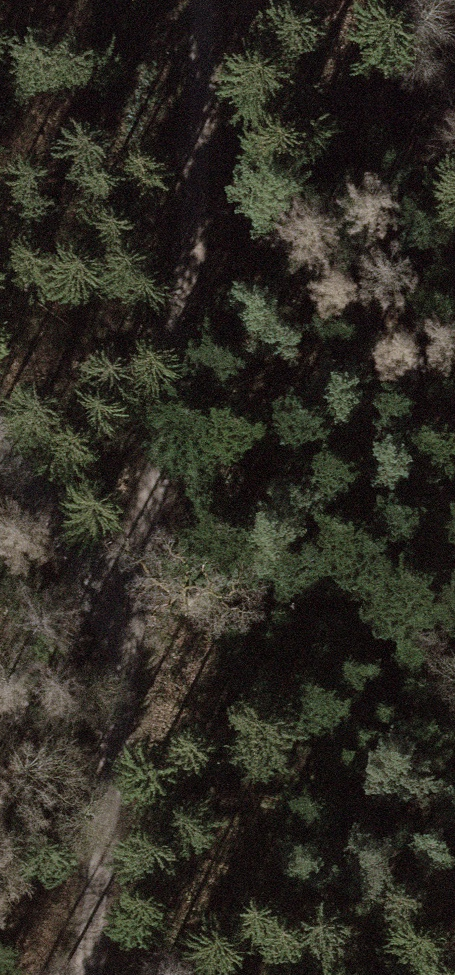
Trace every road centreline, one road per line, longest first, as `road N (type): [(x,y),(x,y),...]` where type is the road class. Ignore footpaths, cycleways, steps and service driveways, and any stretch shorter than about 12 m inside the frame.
road 1 (track): [(82,974),(125,618),(178,288),(189,0)]
road 2 (track): [(0,435),(125,618)]

